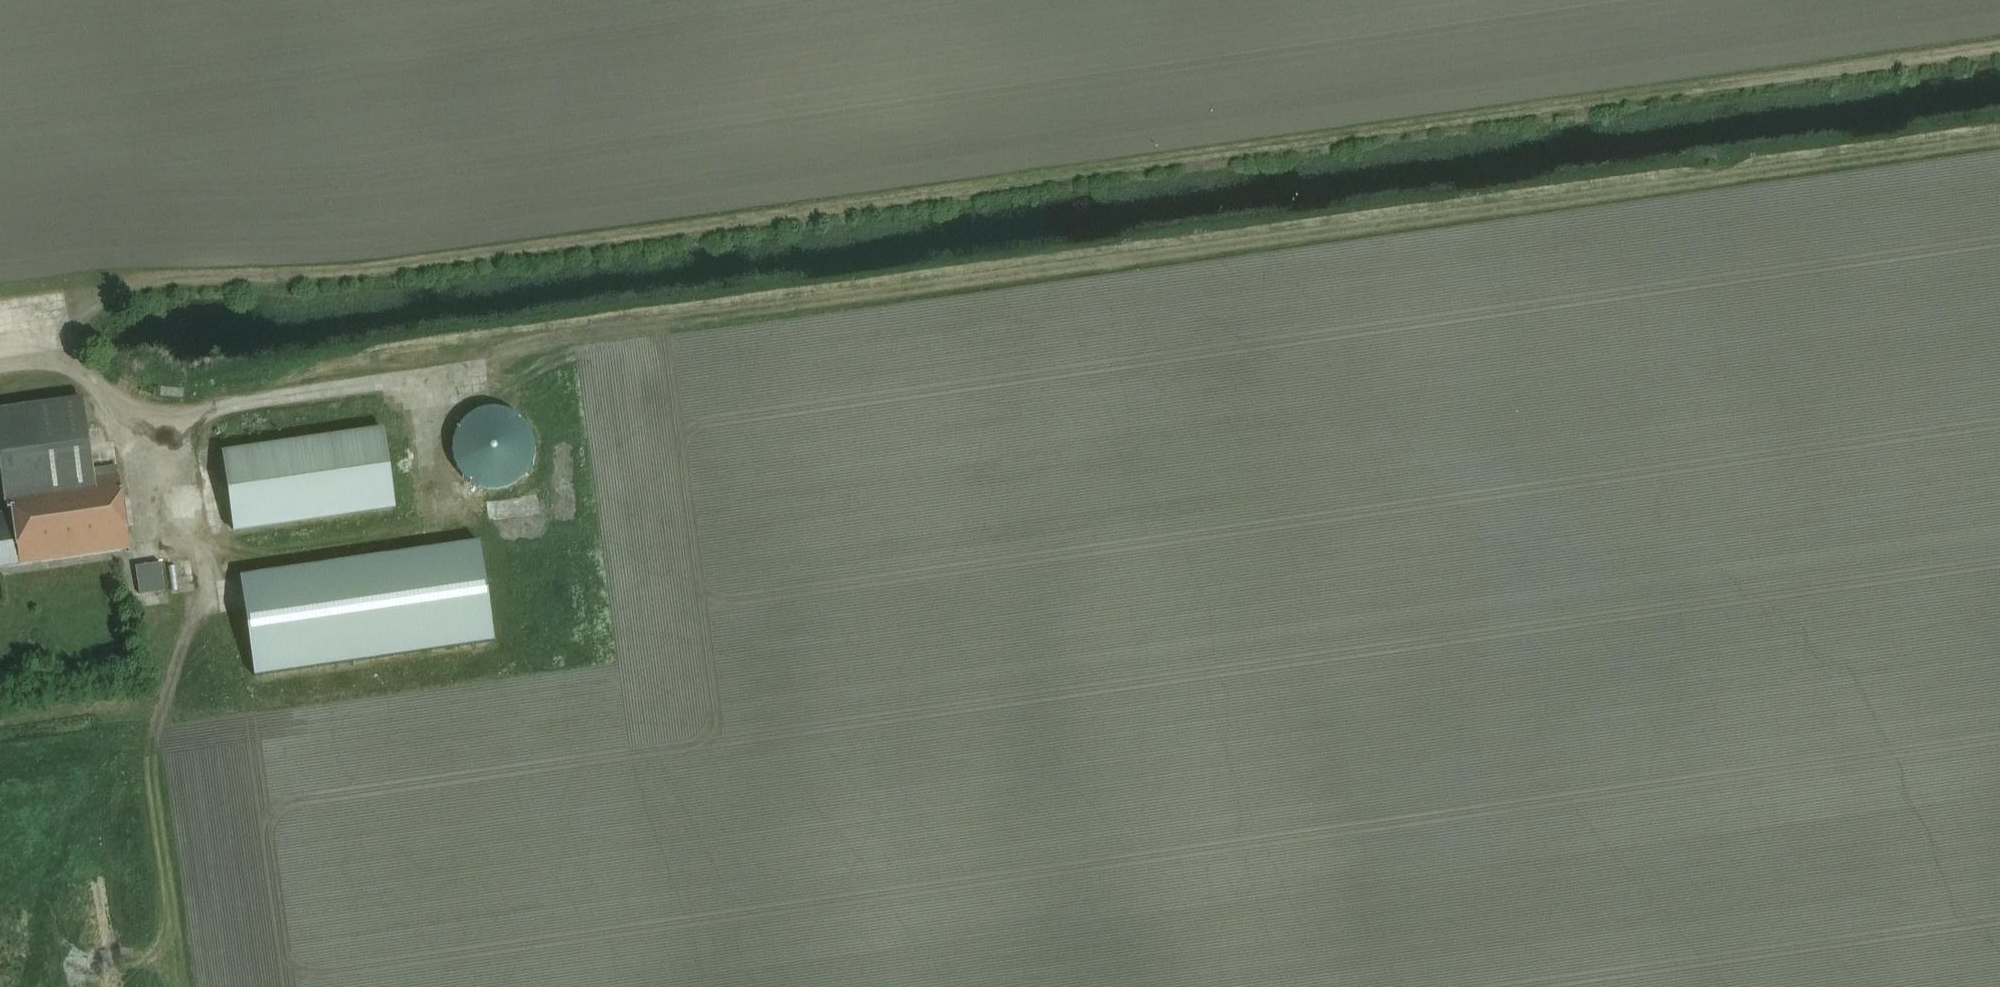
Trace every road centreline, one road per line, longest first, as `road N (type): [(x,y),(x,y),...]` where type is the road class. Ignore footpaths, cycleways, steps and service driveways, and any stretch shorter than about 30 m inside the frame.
road 1 (track): [(1999,54),(526,254),(321,279),(138,286),(0,351)]

